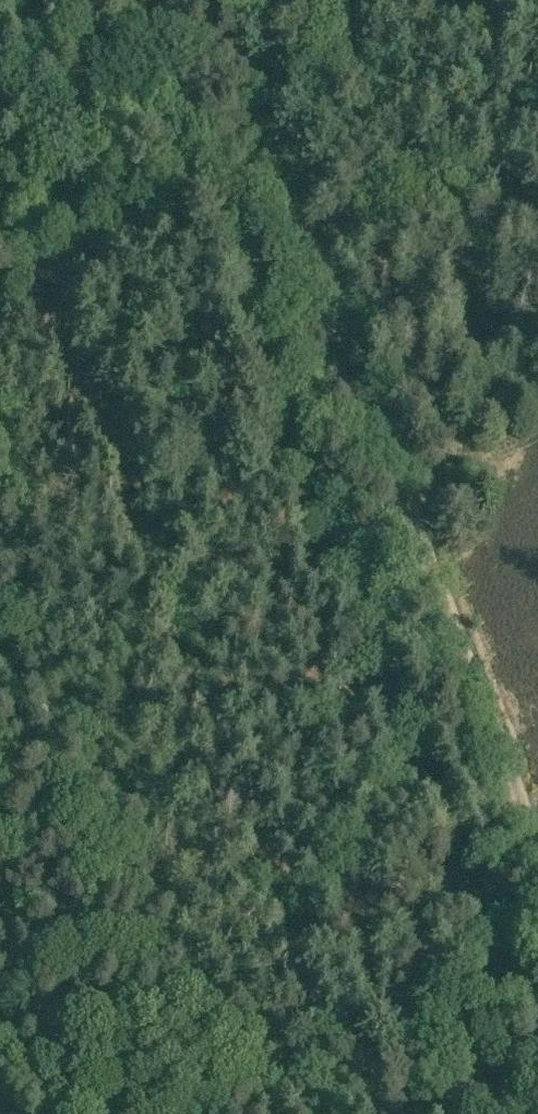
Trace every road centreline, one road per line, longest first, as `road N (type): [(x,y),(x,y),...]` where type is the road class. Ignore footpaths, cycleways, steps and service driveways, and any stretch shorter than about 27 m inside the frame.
road 1 (track): [(537,857),(215,0)]
road 2 (track): [(537,943),(190,1078),(137,1082),(74,1064),(43,1020),(0,925)]
road 3 (track): [(0,282),(139,223),(261,122)]

